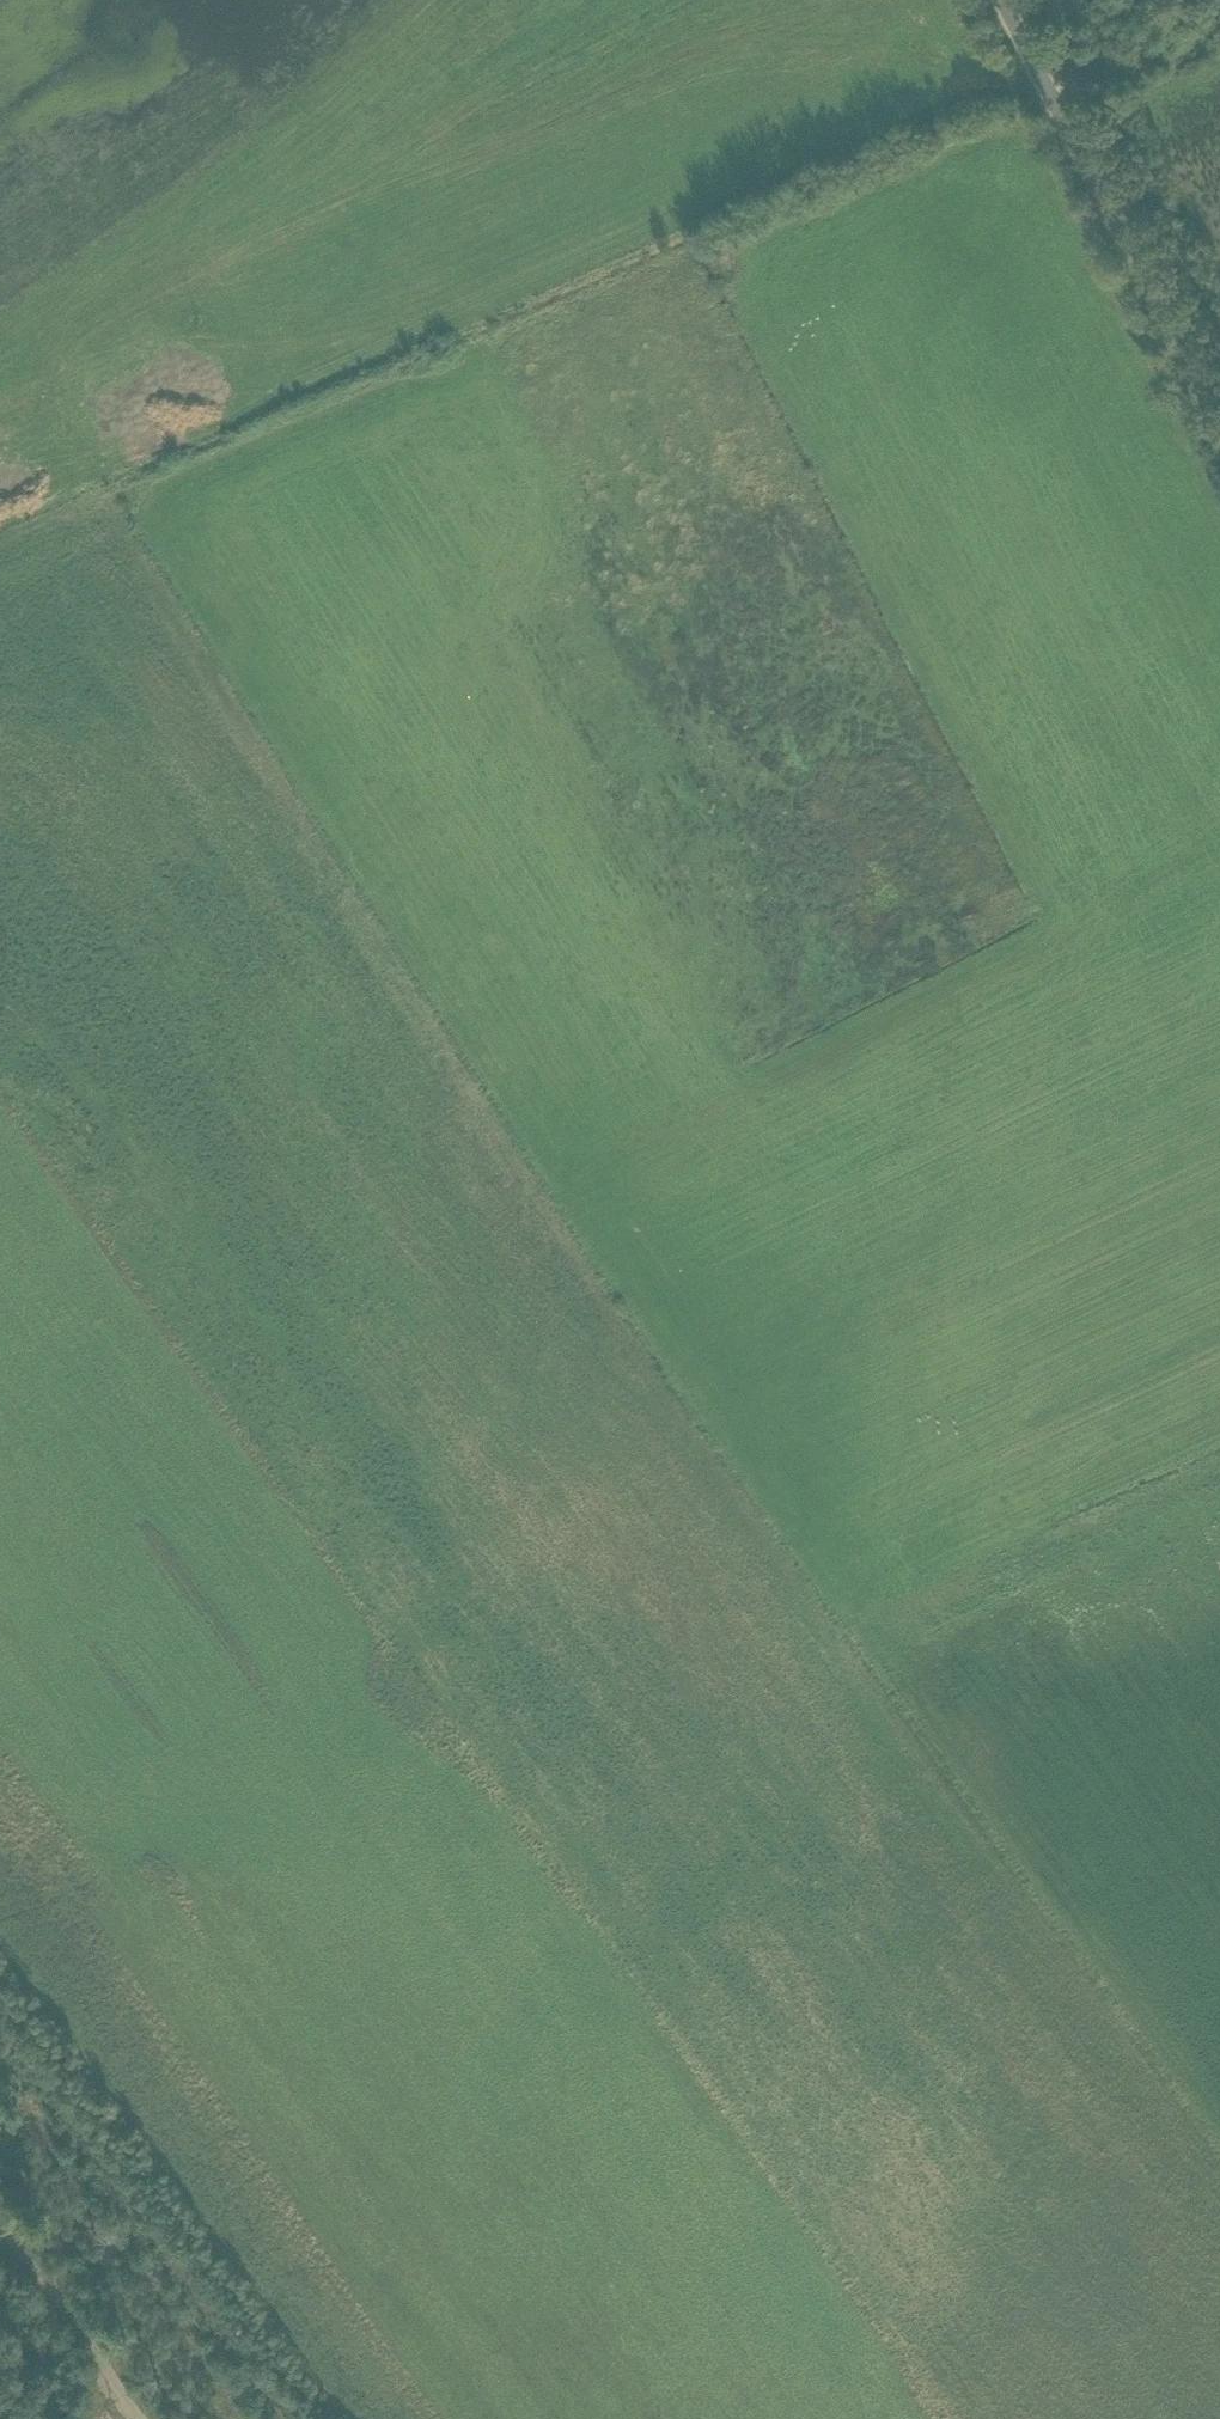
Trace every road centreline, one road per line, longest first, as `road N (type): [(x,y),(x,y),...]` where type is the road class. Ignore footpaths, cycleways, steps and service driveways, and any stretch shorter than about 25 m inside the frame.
road 1 (unclassified): [(1219,428),(1003,0)]
road 2 (track): [(134,2418),(0,2229)]

